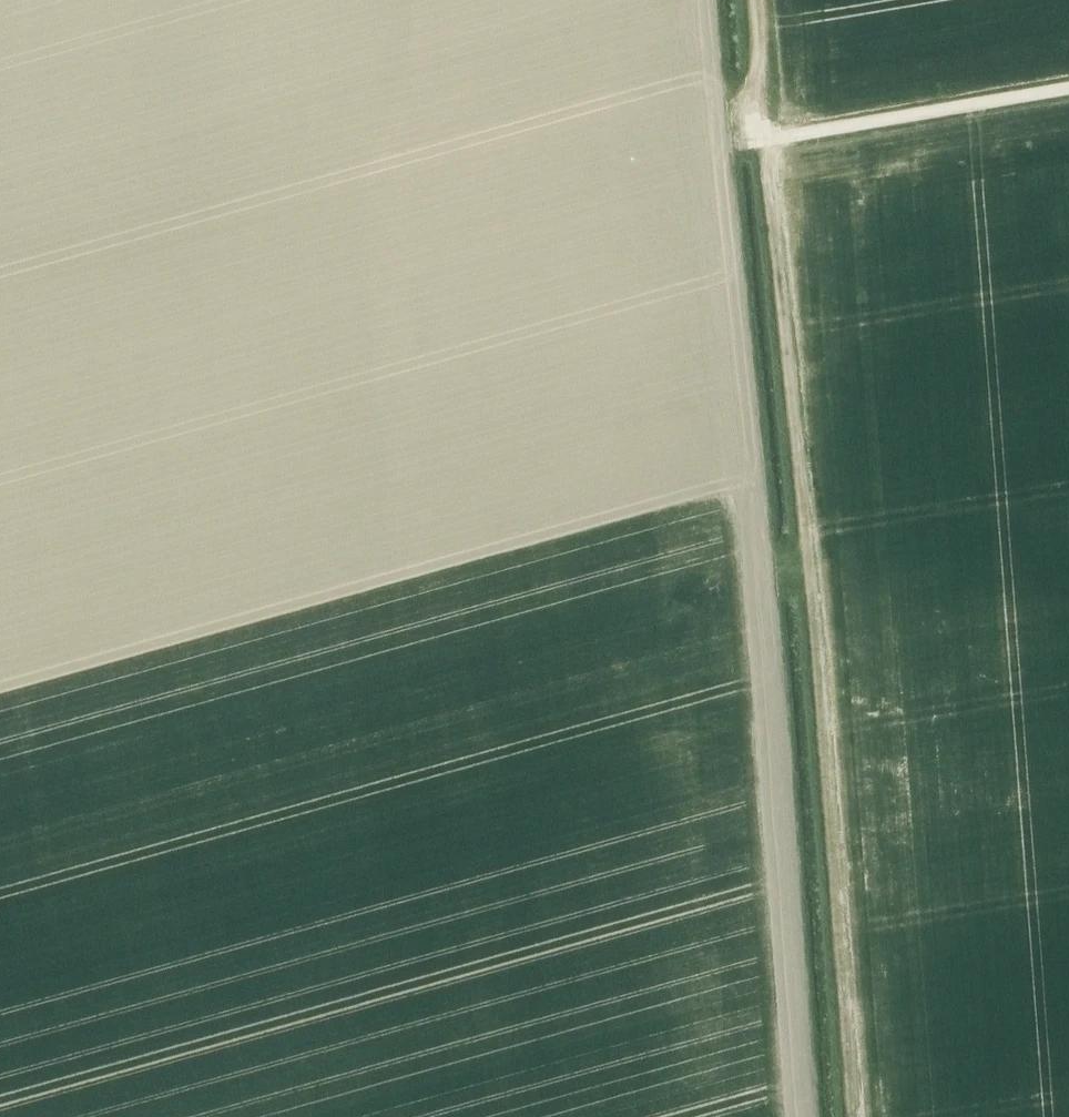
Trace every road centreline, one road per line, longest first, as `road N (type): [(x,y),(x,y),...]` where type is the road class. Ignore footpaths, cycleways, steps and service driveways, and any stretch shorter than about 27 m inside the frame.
road 1 (track): [(1068,88),(766,136),(744,104),(759,59),(756,0)]

